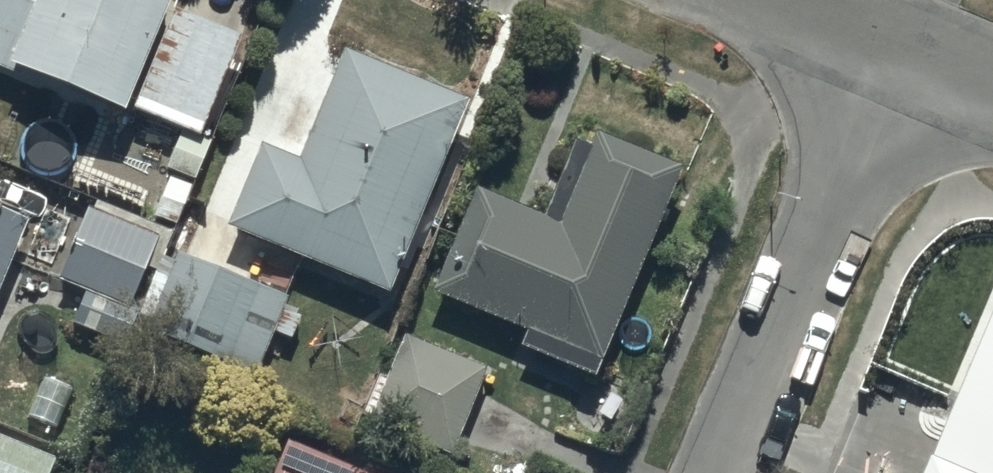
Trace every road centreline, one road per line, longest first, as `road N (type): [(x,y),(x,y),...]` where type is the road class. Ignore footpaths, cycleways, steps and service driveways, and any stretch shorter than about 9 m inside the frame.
road 1 (residential): [(887,45),(728,472)]

